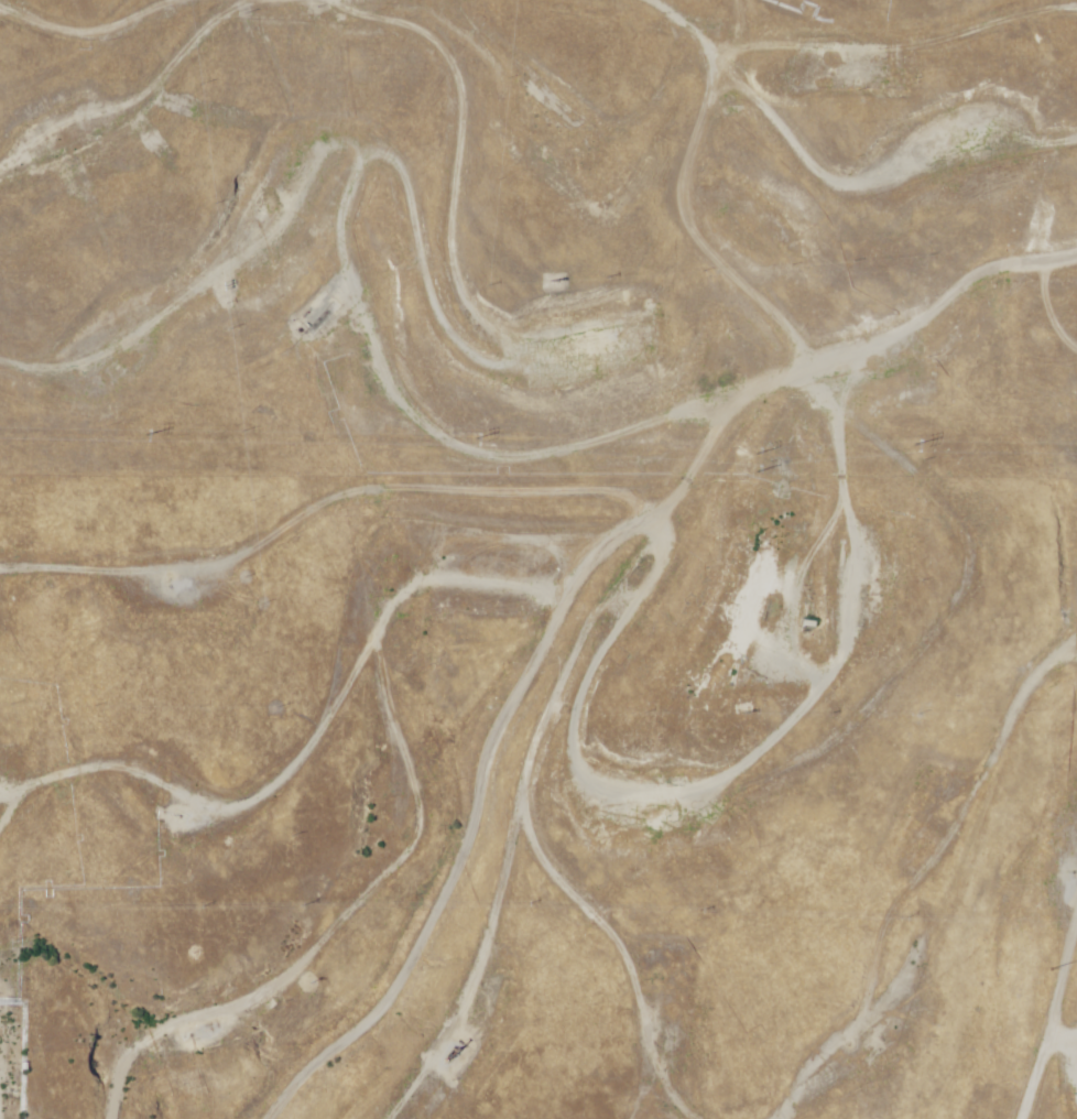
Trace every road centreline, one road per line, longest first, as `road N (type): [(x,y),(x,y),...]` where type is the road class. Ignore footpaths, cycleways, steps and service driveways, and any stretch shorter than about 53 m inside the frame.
road 1 (track): [(579,773),(637,786),(776,759),(907,689),(960,611),(953,561),(888,475),(793,385),(765,330),(736,306),(508,343),(453,250),(452,72),(423,9)]
road 2 (track): [(0,585),(44,585),(368,503),(437,503),(621,544),(777,392),(1026,276),(1076,221)]
road 3 (track): [(0,180),(119,122),(175,62),(263,56),(425,178),(420,358),(437,503)]
road 4 (track): [(600,594),(533,565),(415,548),(368,589),(366,675),(268,794),(182,816),(109,785),(0,850)]
road 5 (track): [(939,33),(727,33),(726,46),(763,70),(809,146),(872,198),(998,138),(1009,85),(939,33)]
road 6 (track): [(228,1118),(334,969),(400,857),(488,751),(553,706),(621,544)]
road 7 (track): [(145,1118),(217,1014),(316,938),(338,823),(391,736),(494,700),(553,706)]
road 8 (track): [(746,1118),(772,1031),(859,956),(957,706),(1060,654),(1076,654)]
road 9 (track): [(588,622),(618,667),(594,756),(510,878),(399,1118)]
road 10 (track): [(553,706),(507,817),(303,1118)]
road 11 (track): [(727,33),(616,33),(448,3),(304,33),(263,56)]
road 12 (track): [(369,135),(329,148),(272,182),(215,253),(134,313),(19,376),(0,369)]
road 13 (track): [(1076,788),(1032,903),(986,1084)]
road 14 (track): [(706,33),(675,77),(622,123),(553,78),(494,12)]
road 15 (track): [(175,62),(67,68),(0,14)]
road 16 (track): [(391,736),(415,548)]
road 17 (track): [(424,209),(455,324),(477,346),(508,343)]
road 18 (track): [(1076,1079),(1049,1072),(986,1084),(969,1095),(961,1118)]

